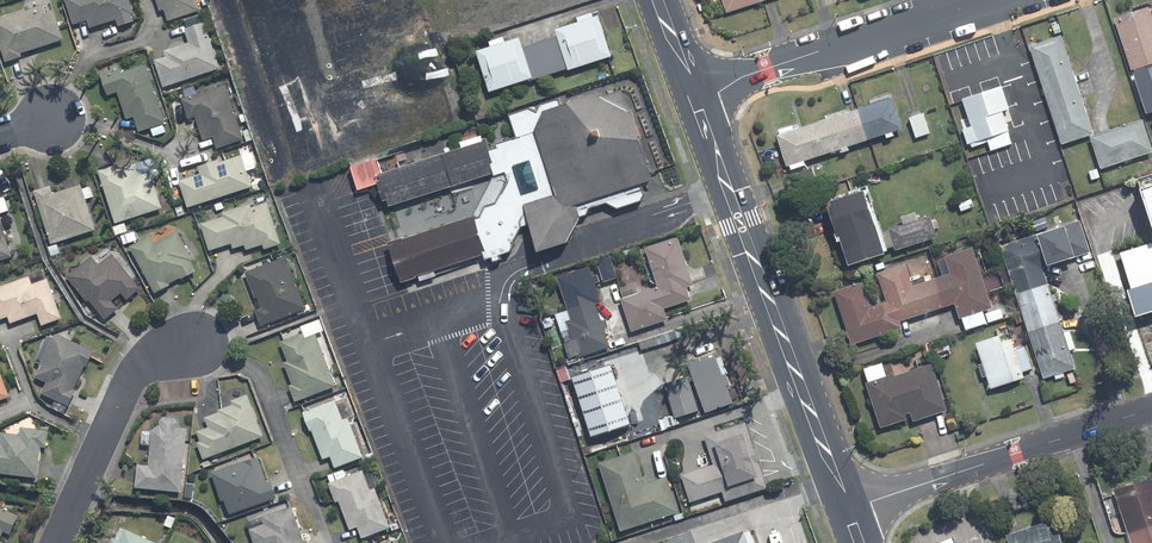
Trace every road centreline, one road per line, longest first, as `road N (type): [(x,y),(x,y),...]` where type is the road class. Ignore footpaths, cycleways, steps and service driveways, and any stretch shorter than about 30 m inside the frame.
road 1 (secondary): [(848,508),(700,105)]
road 2 (residential): [(848,508),(1151,409)]
road 3 (residential): [(700,105),(747,75),(981,0)]
road 4 (unclassified): [(190,344),(264,381),(329,542)]
road 5 (residential): [(55,542),(133,379),(190,344)]

